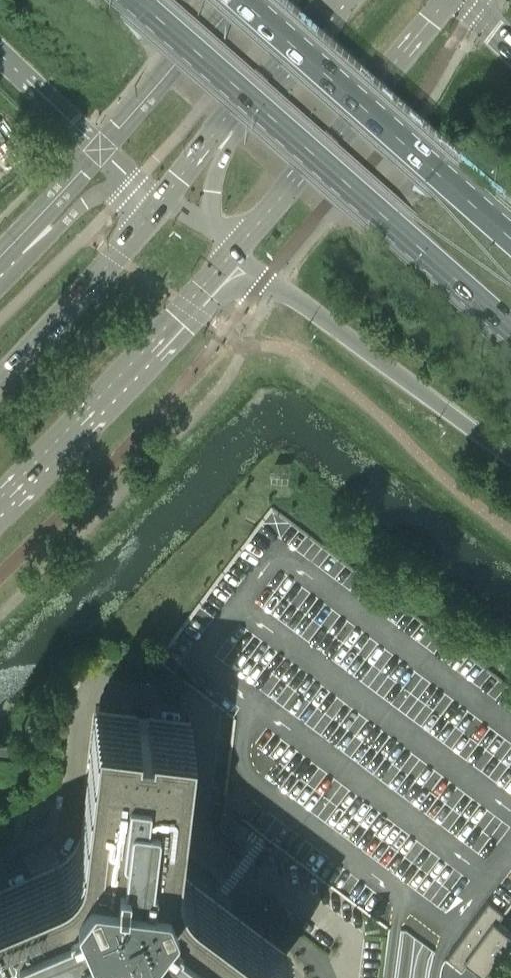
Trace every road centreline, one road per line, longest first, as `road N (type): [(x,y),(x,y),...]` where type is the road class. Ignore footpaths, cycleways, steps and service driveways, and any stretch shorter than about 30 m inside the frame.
road 1 (trunk): [(134,0),(510,328)]
road 2 (trunk): [(510,240),(237,0)]
road 3 (secondary): [(0,514),(235,258)]
road 4 (trunk): [(235,258),(510,459)]
road 5 (tertiary): [(235,258),(453,0)]
road 6 (secondary): [(166,203),(0,390)]
road 7 (trunk): [(0,56),(166,203)]
road 8 (trunk): [(290,57),(221,168),(215,242)]
road 9 (secondary): [(290,57),(166,203)]

